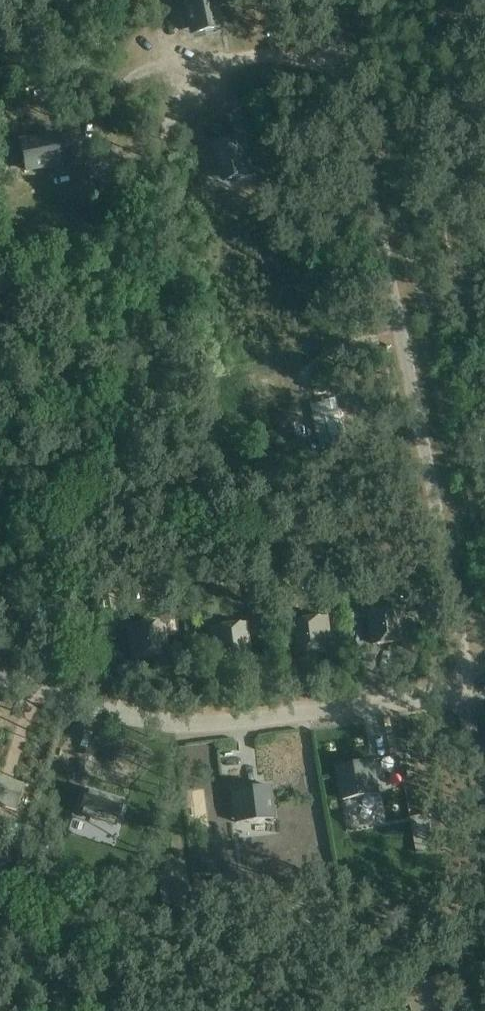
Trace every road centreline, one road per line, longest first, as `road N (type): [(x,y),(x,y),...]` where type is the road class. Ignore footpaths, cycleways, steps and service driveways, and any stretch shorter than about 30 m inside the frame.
road 1 (unclassified): [(0,669),(118,708),(194,723),(477,689)]
road 2 (track): [(477,689),(398,304)]
road 3 (track): [(339,0),(398,304)]

